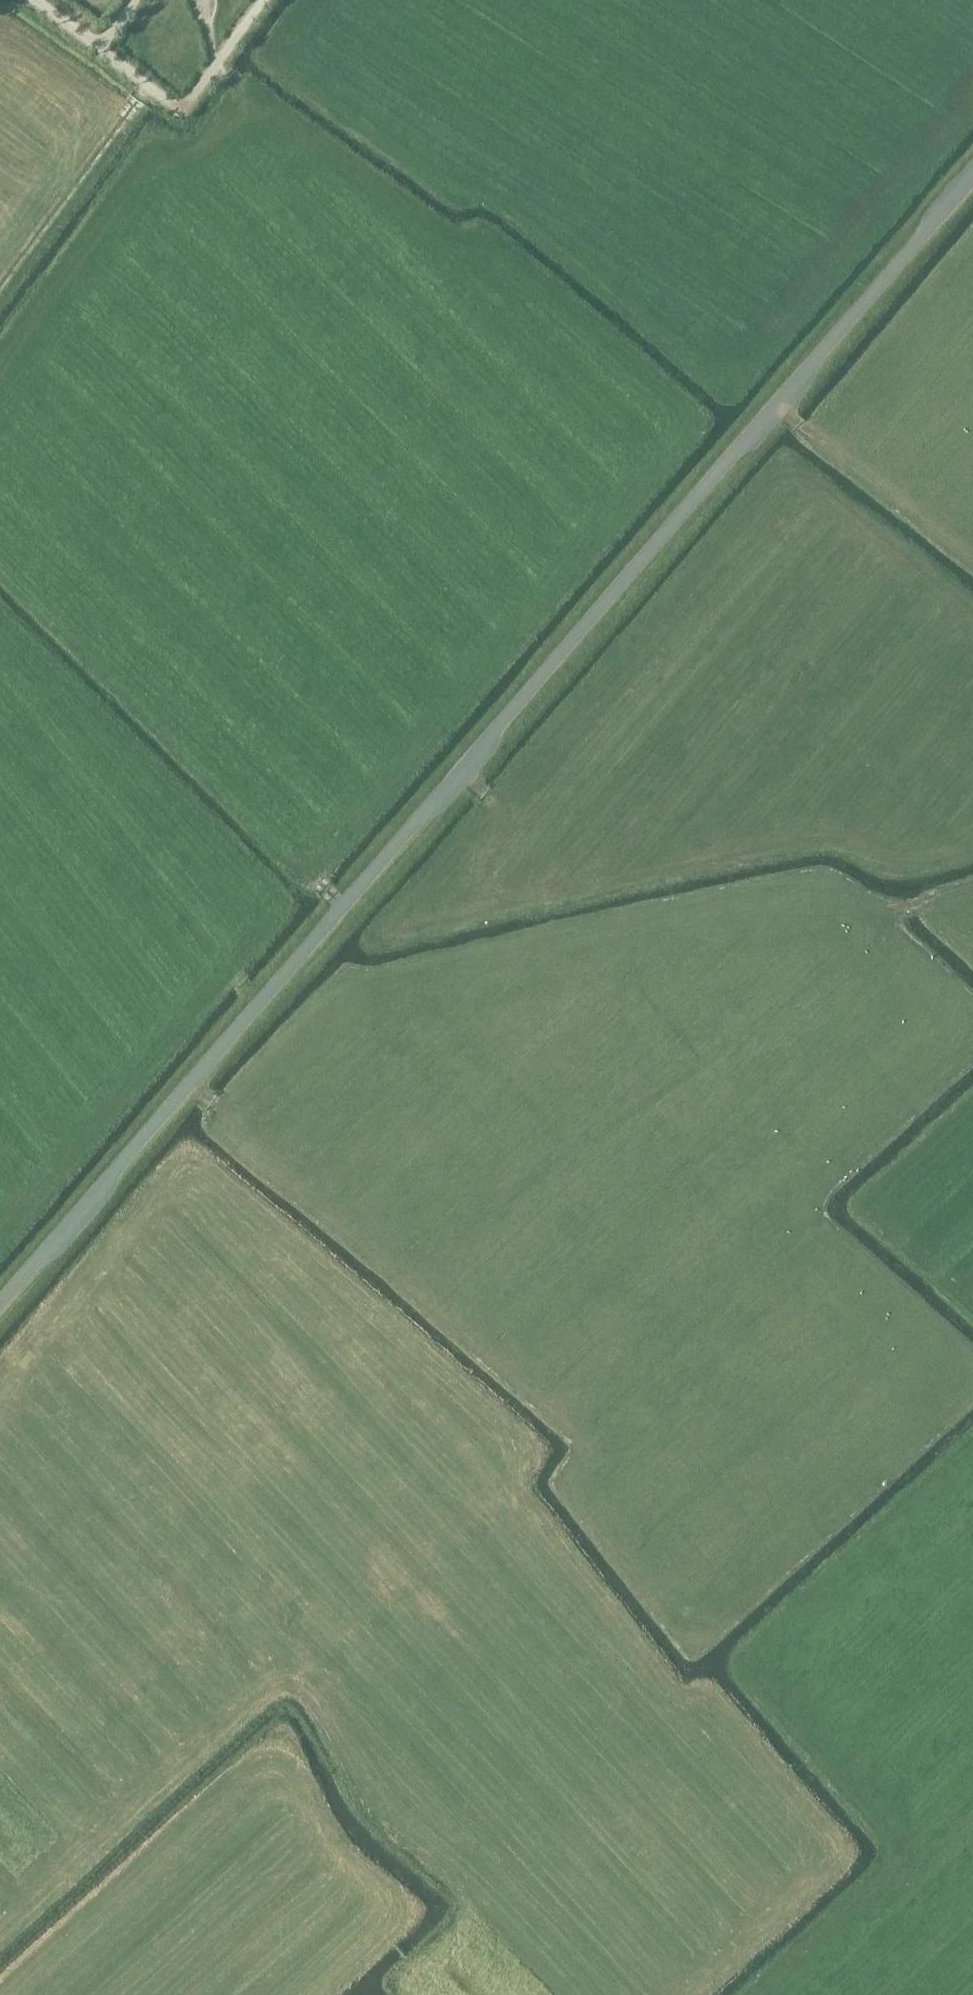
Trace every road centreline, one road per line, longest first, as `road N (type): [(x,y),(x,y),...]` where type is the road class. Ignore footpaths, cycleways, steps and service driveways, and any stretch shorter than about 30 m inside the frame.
road 1 (unclassified): [(0,1303),(972,178)]
road 2 (track): [(0,557),(342,906)]
road 3 (track): [(225,967),(254,913),(242,867),(0,630)]
road 4 (track): [(0,1234),(225,967),(262,998)]
road 5 (track): [(229,78),(241,96),(204,152),(131,189),(0,368)]

